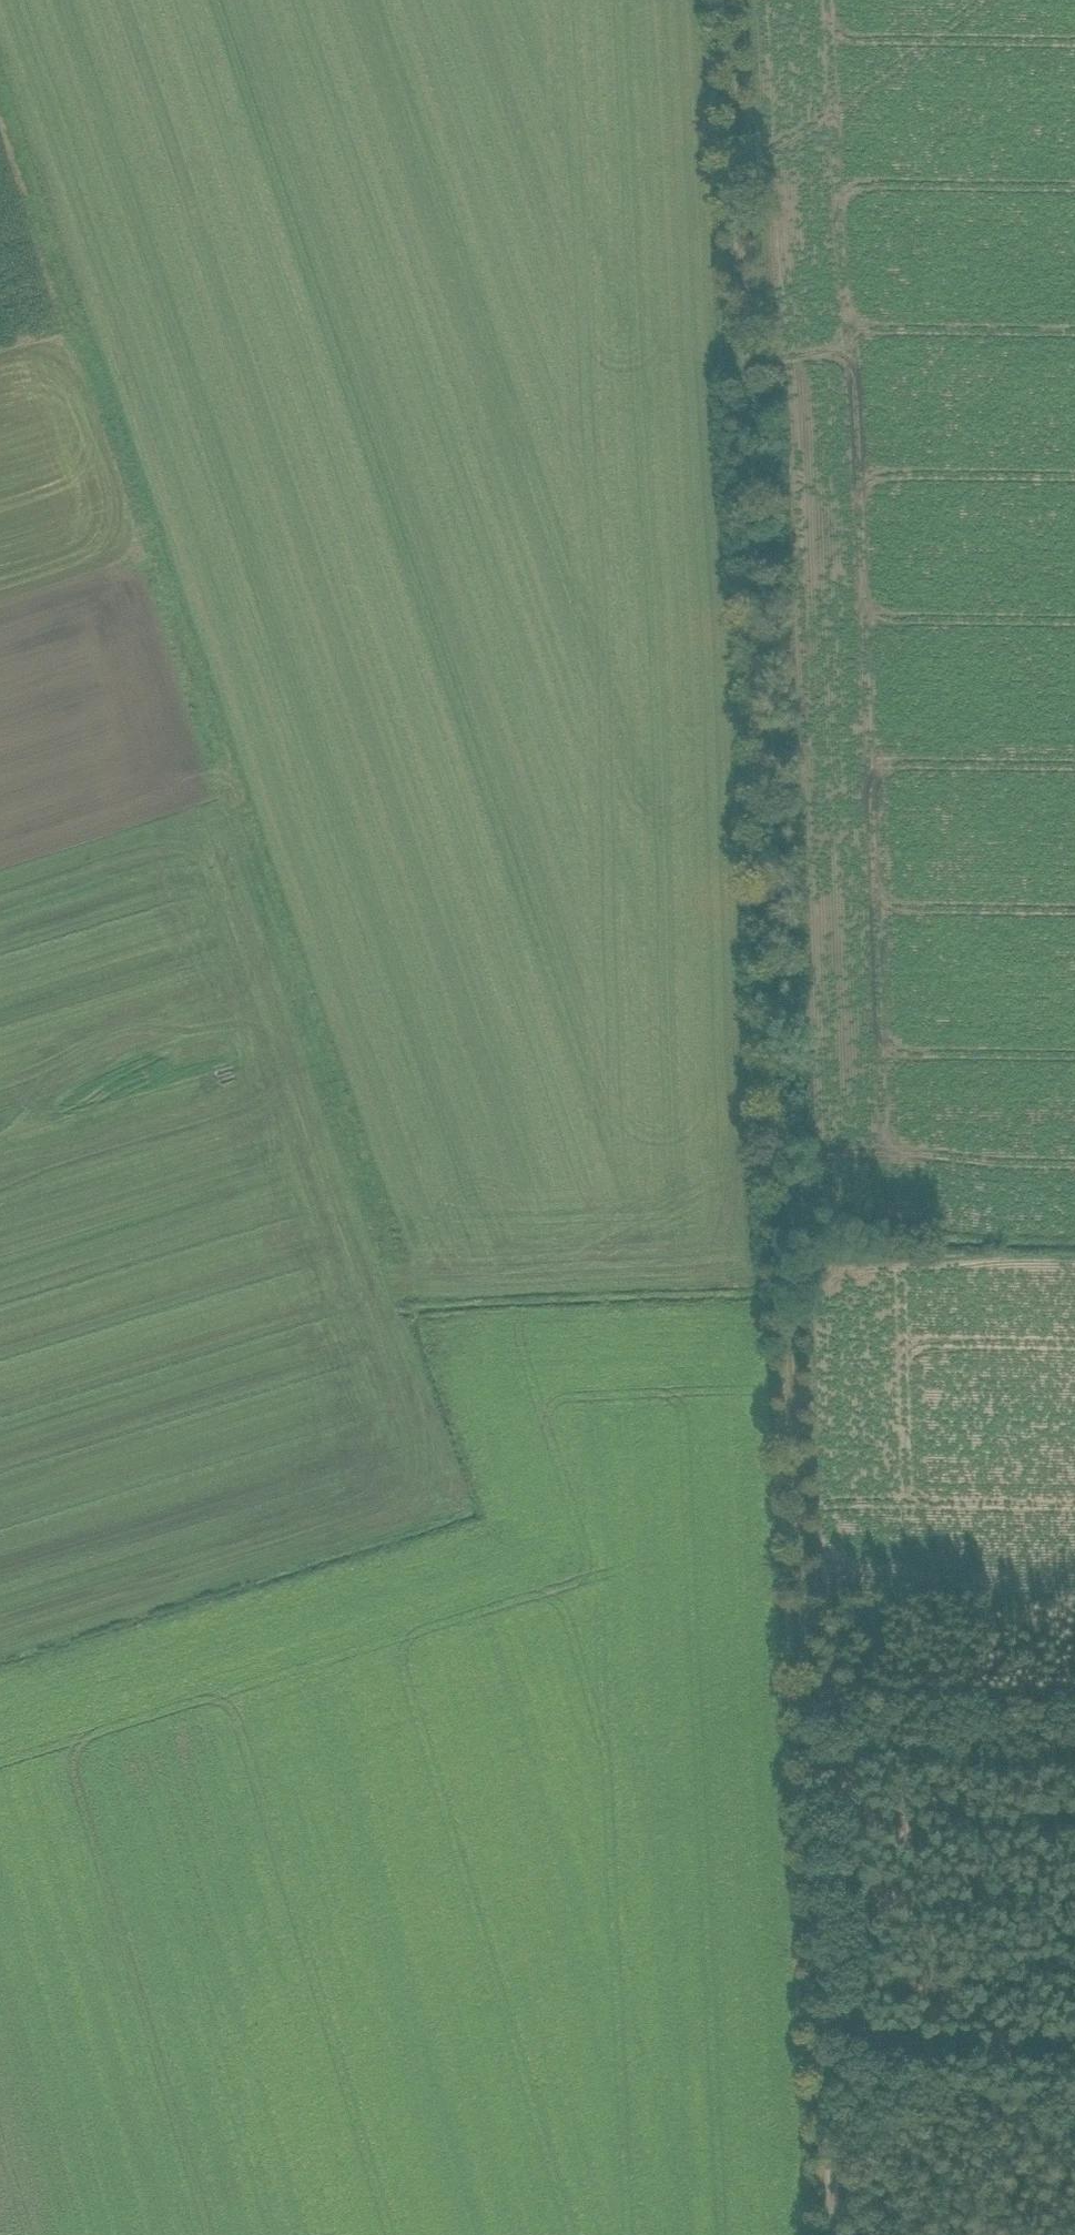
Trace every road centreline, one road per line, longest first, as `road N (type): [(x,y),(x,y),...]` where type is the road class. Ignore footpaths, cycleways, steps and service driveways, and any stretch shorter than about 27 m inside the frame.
road 1 (track): [(737,0),(822,2081)]
road 2 (track): [(1074,2109),(822,2081)]
road 3 (track): [(822,2081),(831,2234)]

